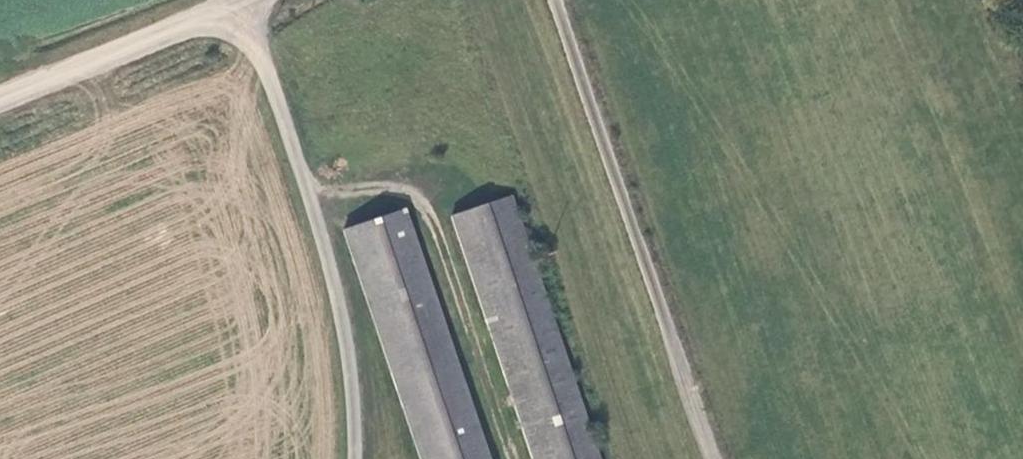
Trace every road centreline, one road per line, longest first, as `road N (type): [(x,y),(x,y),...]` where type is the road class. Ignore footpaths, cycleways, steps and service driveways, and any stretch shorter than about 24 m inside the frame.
road 1 (track): [(355,458),(337,299),(247,1)]
road 2 (unclassified): [(0,103),(250,0)]

